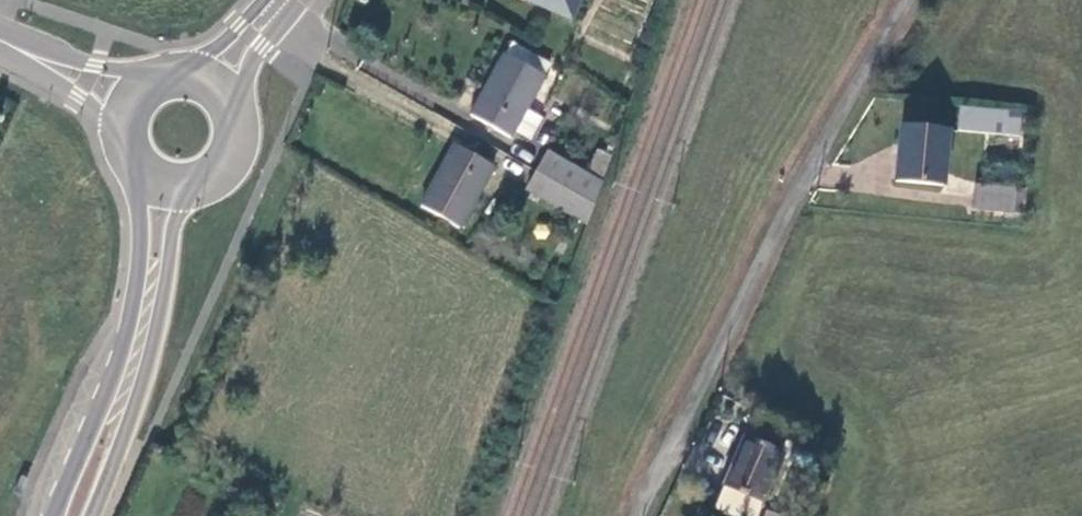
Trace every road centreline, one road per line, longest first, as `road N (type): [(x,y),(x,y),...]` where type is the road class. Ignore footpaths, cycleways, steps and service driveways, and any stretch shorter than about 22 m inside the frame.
road 1 (unclassified): [(638,515),(783,218),(908,0)]
road 2 (secondary): [(92,466),(171,266),(188,185)]
road 3 (secondary): [(156,177),(146,255),(92,466)]
road 4 (secondary): [(232,99),(292,34),(310,0)]

